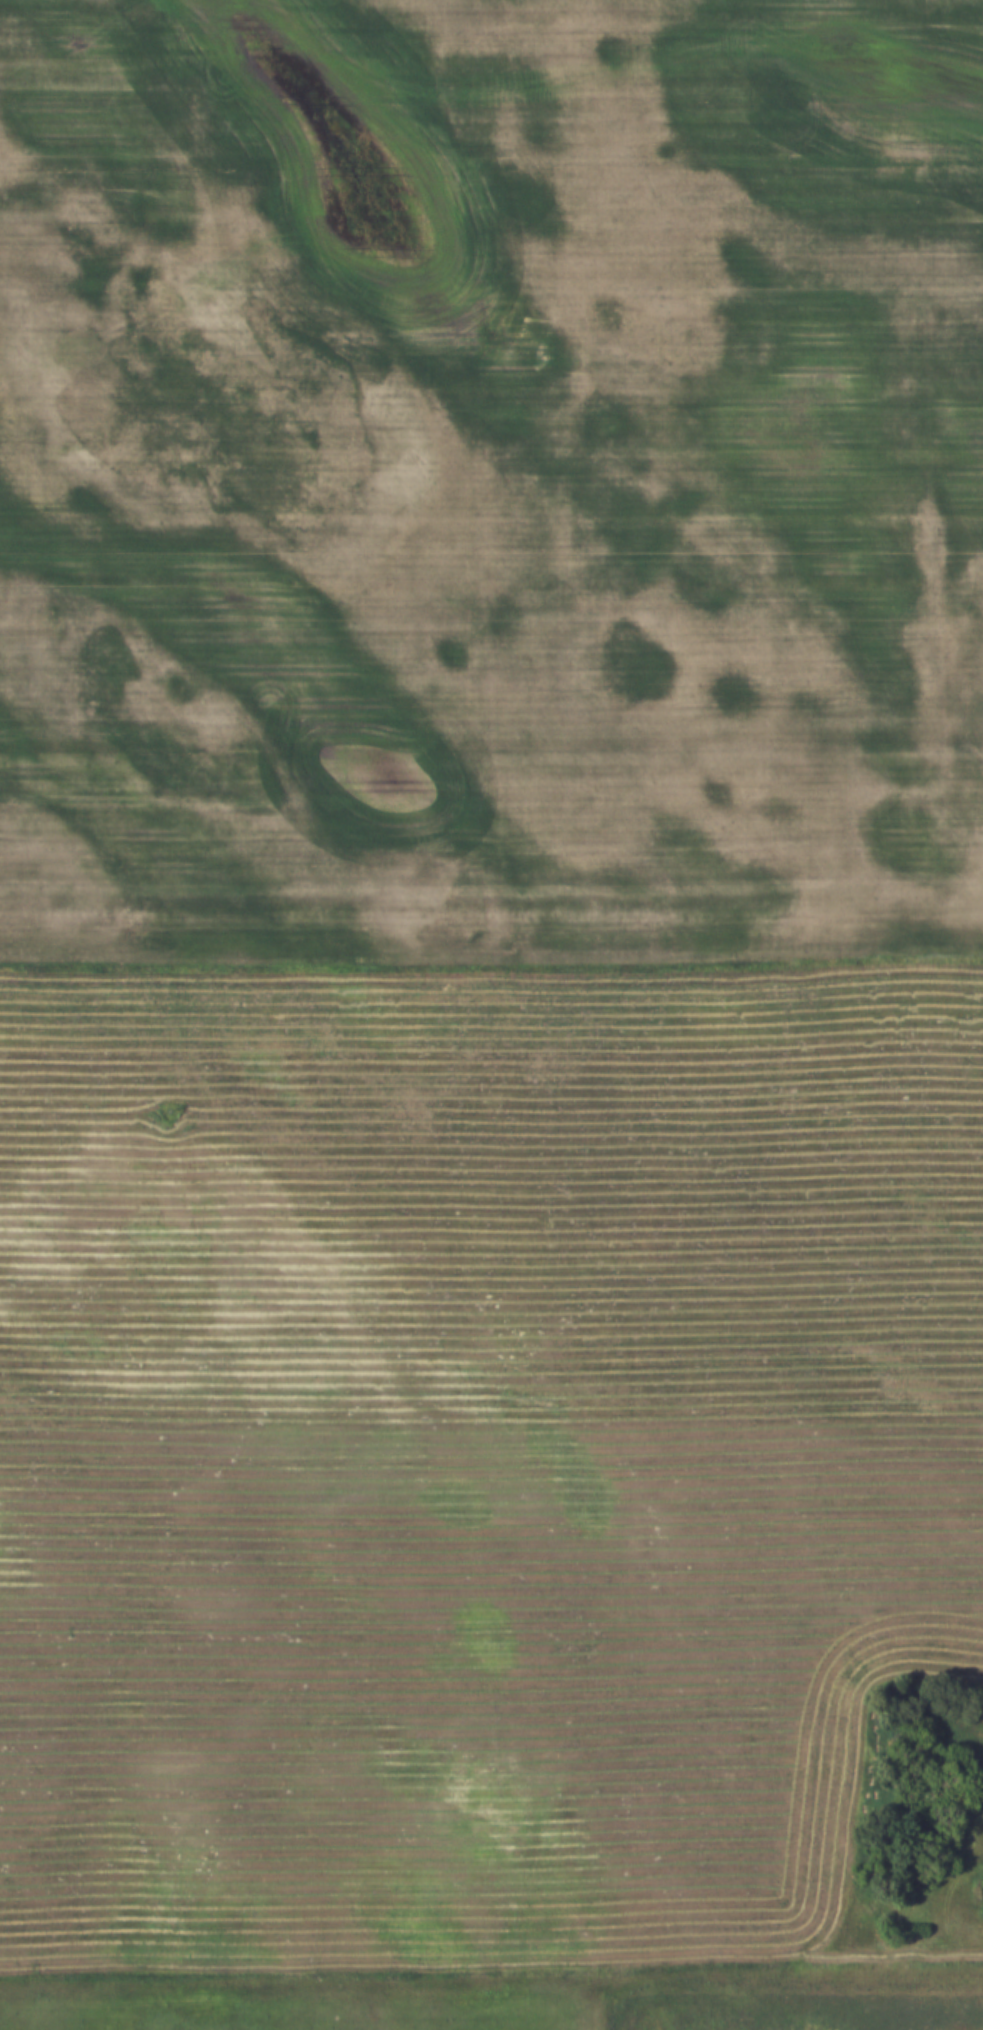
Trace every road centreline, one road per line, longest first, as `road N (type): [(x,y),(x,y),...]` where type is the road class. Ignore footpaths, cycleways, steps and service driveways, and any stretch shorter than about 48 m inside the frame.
road 1 (track): [(0,1978),(982,1958)]

